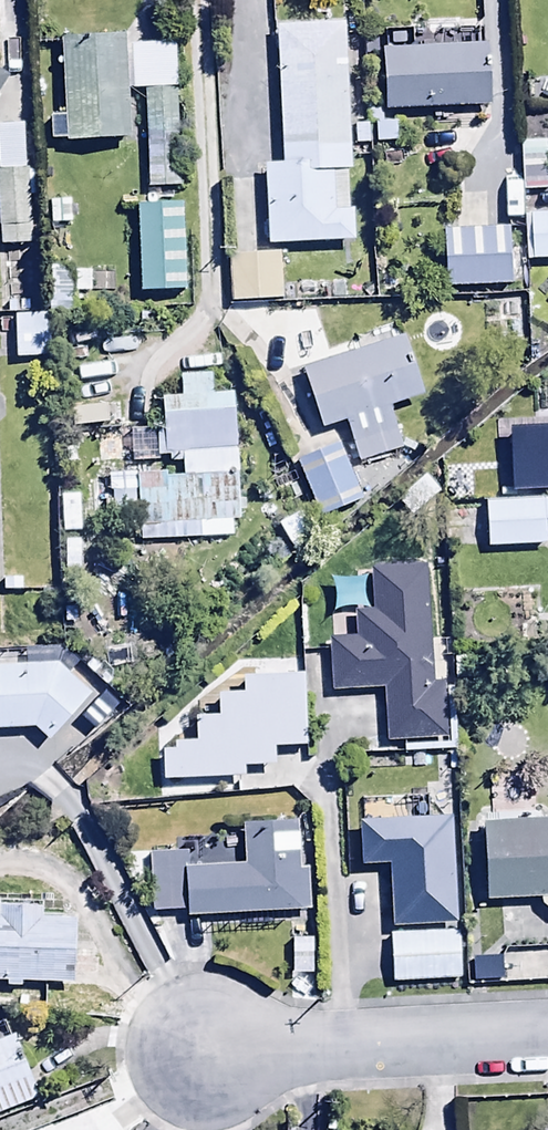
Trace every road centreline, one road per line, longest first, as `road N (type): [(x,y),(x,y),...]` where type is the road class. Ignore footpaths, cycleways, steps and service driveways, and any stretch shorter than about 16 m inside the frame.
road 1 (residential): [(204,1059),(547,1040)]

